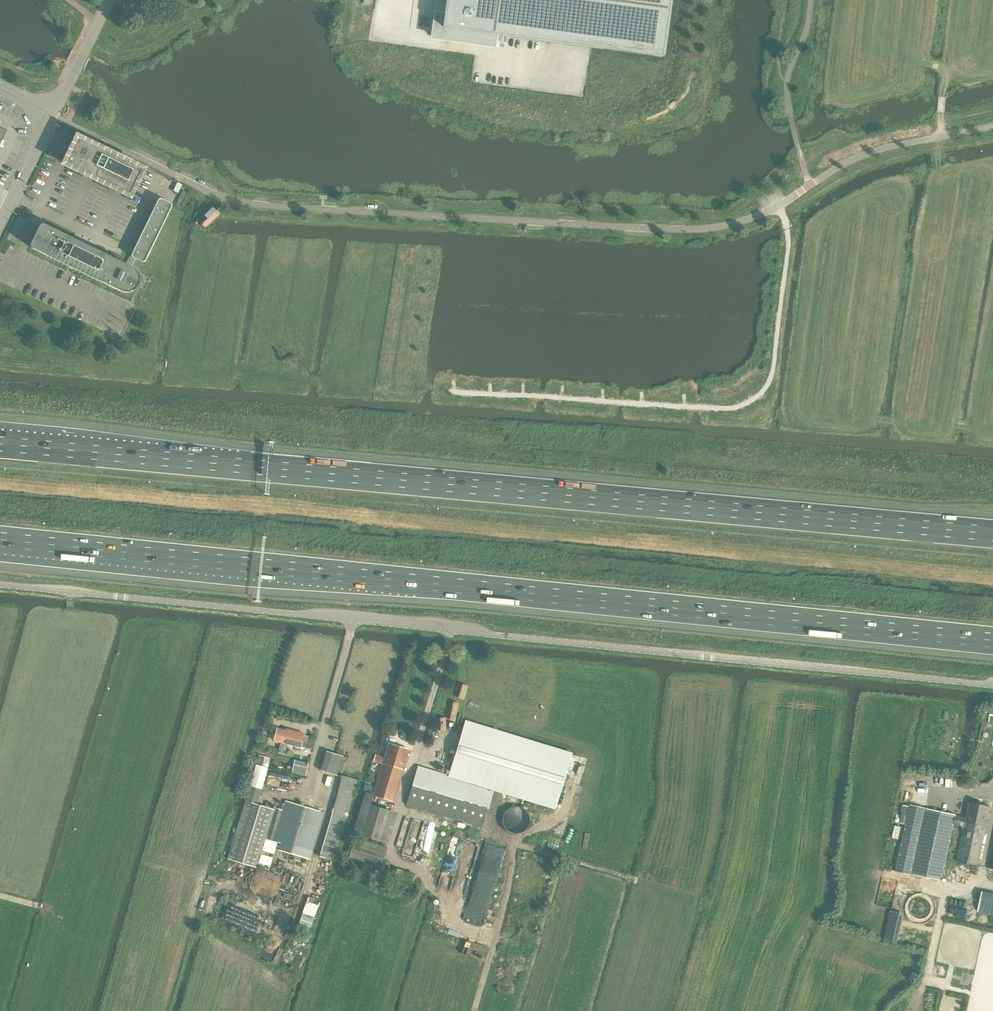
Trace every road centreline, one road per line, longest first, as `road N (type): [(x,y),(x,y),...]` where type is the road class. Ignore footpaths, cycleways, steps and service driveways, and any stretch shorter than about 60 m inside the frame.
road 1 (motorway): [(0,539),(992,640)]
road 2 (unclassified): [(992,685),(0,585)]
road 3 (motorway): [(992,534),(0,443)]
road 4 (unclassified): [(49,116),(234,201),(721,227),(779,206),(862,155),(992,126)]
road 5 (track): [(698,899),(513,843)]
road 6 (track): [(473,1010),(513,843)]
road 7 (unclassified): [(107,0),(49,116)]
road 8 (track): [(917,1010),(946,891)]

